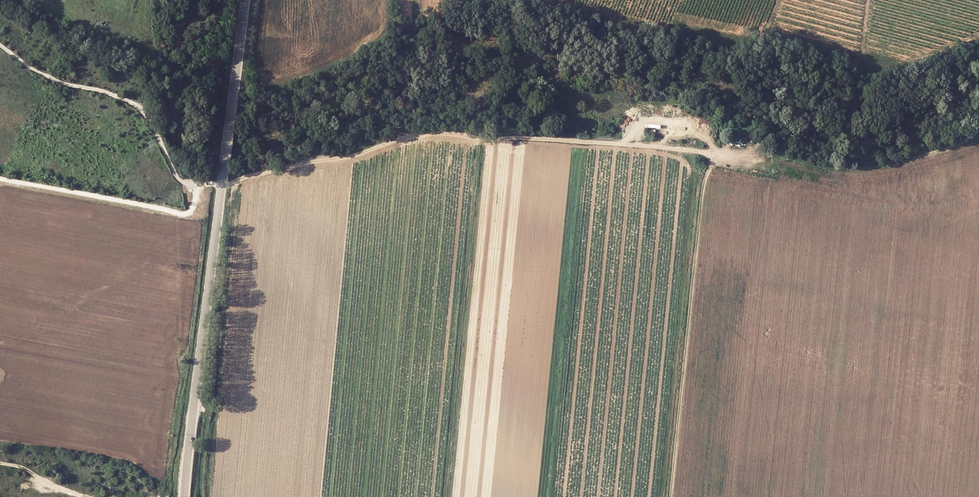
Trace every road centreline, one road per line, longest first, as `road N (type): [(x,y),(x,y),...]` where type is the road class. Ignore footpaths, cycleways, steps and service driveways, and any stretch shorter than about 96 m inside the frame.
road 1 (track): [(222,185),(435,133),(708,153),(672,496)]
road 2 (tertiary): [(246,0),(185,496)]
road 3 (track): [(620,144),(641,125),(680,123),(715,148),(756,160)]

